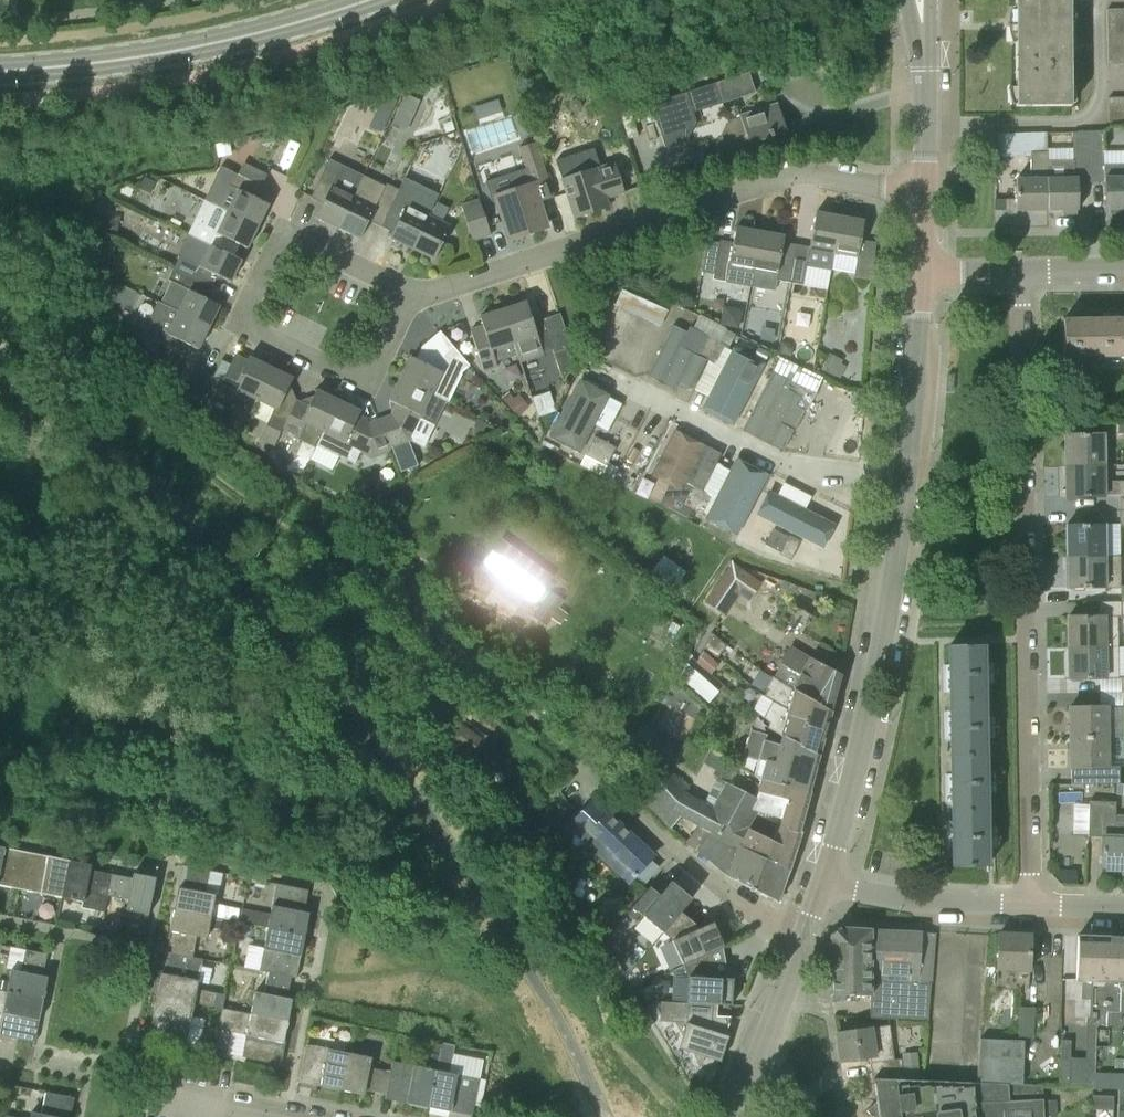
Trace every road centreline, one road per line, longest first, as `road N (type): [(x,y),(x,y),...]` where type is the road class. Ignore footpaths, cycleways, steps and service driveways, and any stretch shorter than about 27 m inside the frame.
road 1 (residential): [(1031,906),(1021,271)]
road 2 (residential): [(404,300),(786,176),(818,174),(924,193)]
road 3 (residential): [(824,881),(878,642),(901,475)]
road 4 (tertiary): [(372,0),(231,41),(0,72)]
road 5 (residential): [(901,475),(779,463),(625,386)]
road 6 (residential): [(805,937),(713,881),(621,800)]
road 7 (residential): [(404,300),(397,286),(287,239),(273,250),(248,319)]
road 8 (residential): [(248,319),(359,377),(377,365),(404,300)]
road 9 (residential): [(1031,906),(887,898),(824,881)]
road 10 (residential): [(901,475),(920,273)]
road 11 (residential): [(287,1116),(141,1090),(146,1066),(122,1062)]
road 12 (residential): [(924,193),(923,28)]
road 13 (residential): [(752,1073),(805,937)]

